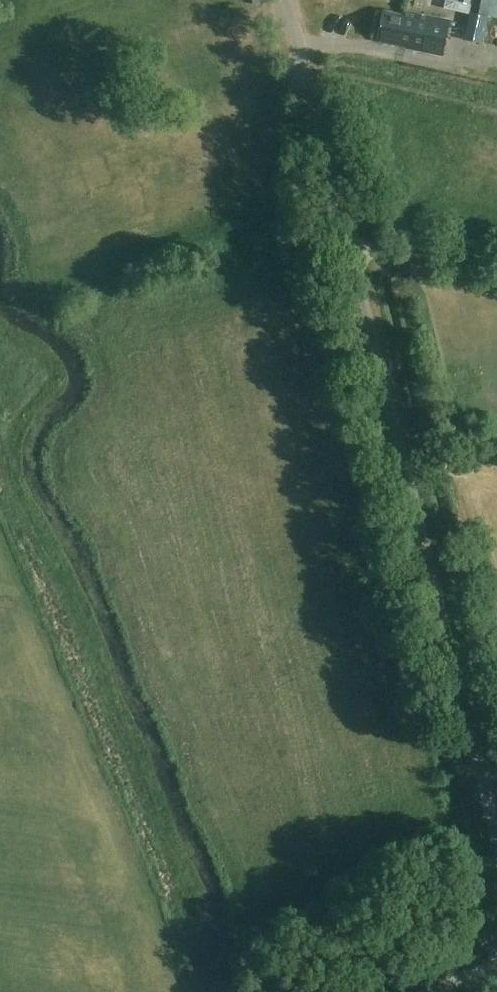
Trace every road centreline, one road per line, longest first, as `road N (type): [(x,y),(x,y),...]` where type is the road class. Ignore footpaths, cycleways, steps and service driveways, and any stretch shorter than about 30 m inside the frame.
road 1 (unclassified): [(496,832),(288,0)]
road 2 (track): [(348,240),(496,271)]

